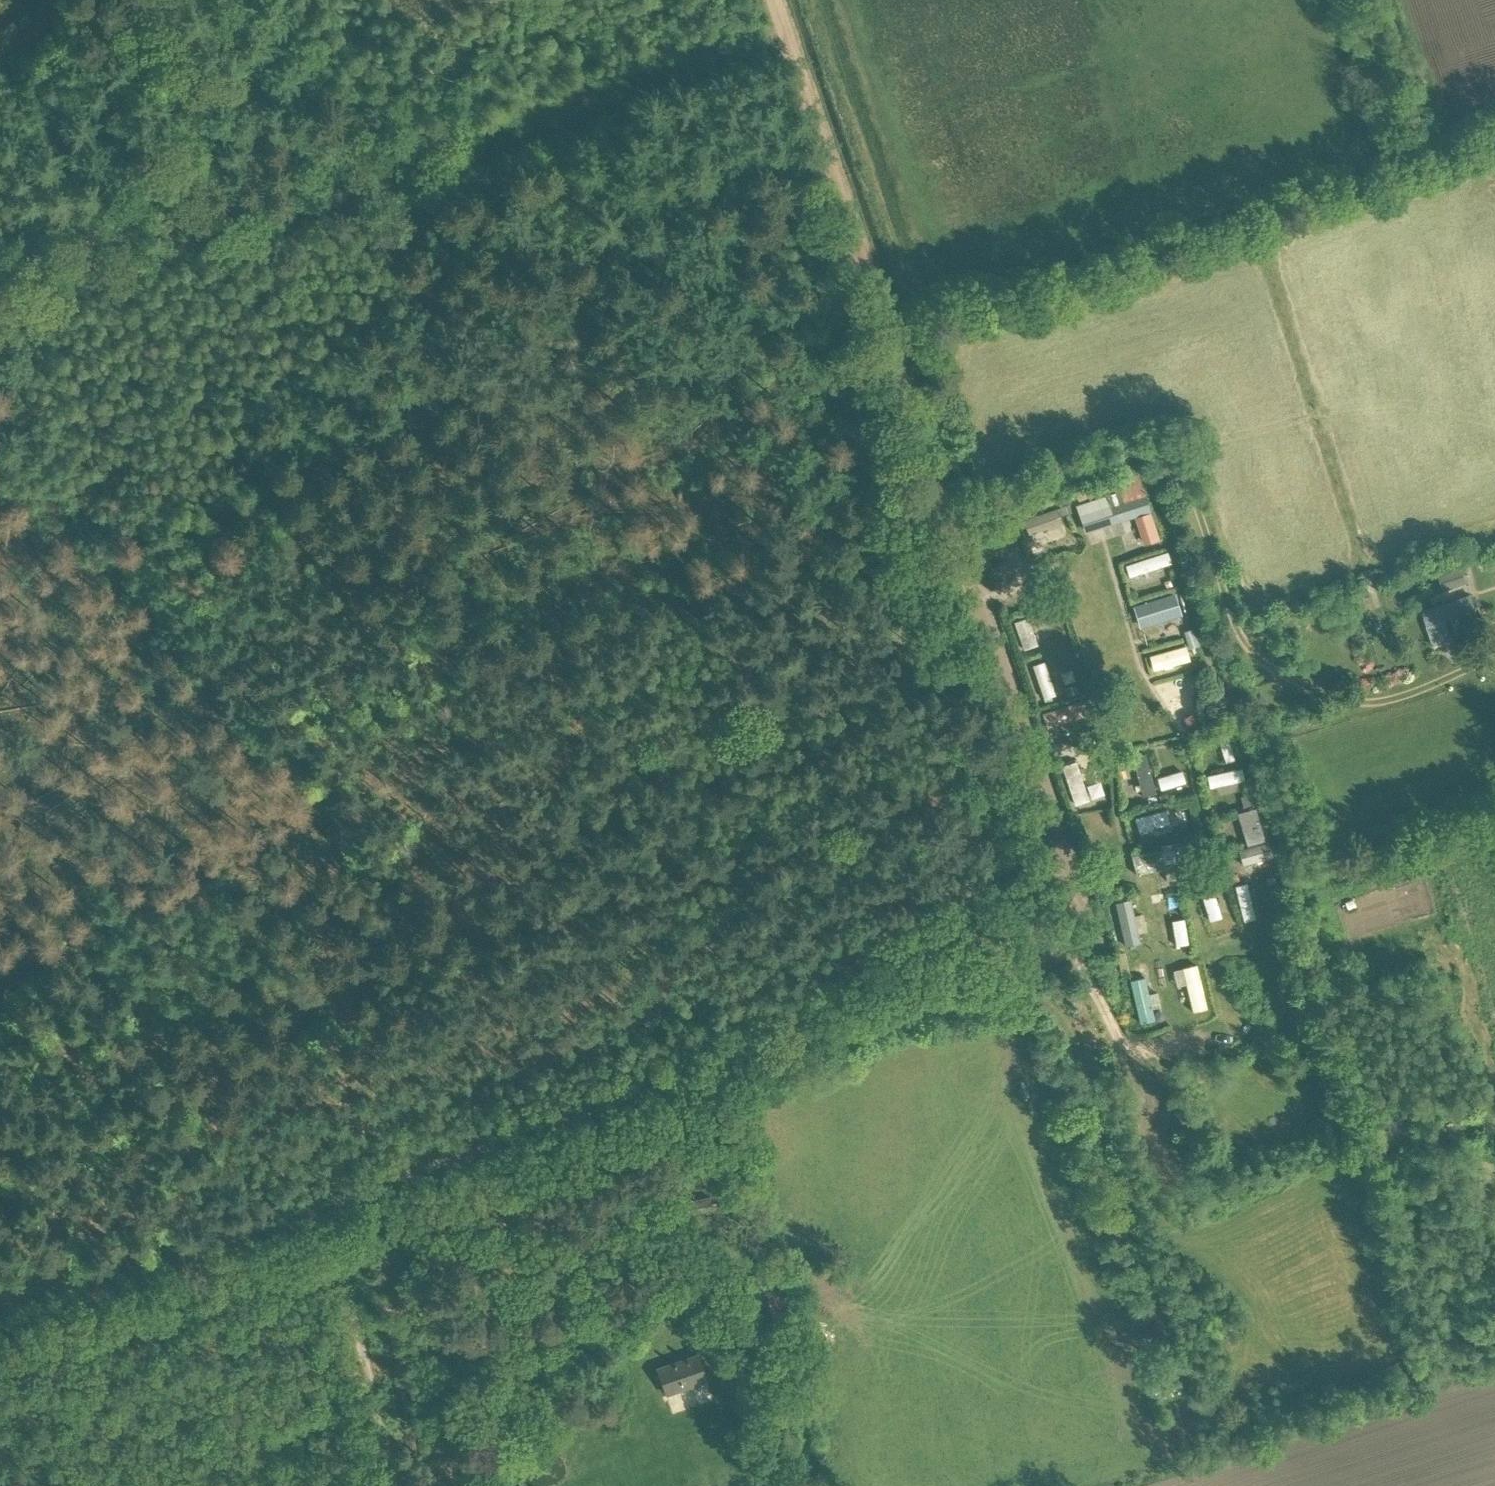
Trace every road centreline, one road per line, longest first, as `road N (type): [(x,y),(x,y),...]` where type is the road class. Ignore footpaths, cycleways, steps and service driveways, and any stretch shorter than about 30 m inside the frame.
road 1 (track): [(775,0),(1085,918),(1079,938),(1046,957),(360,1196),(348,1209),(343,1245),(394,1485)]

